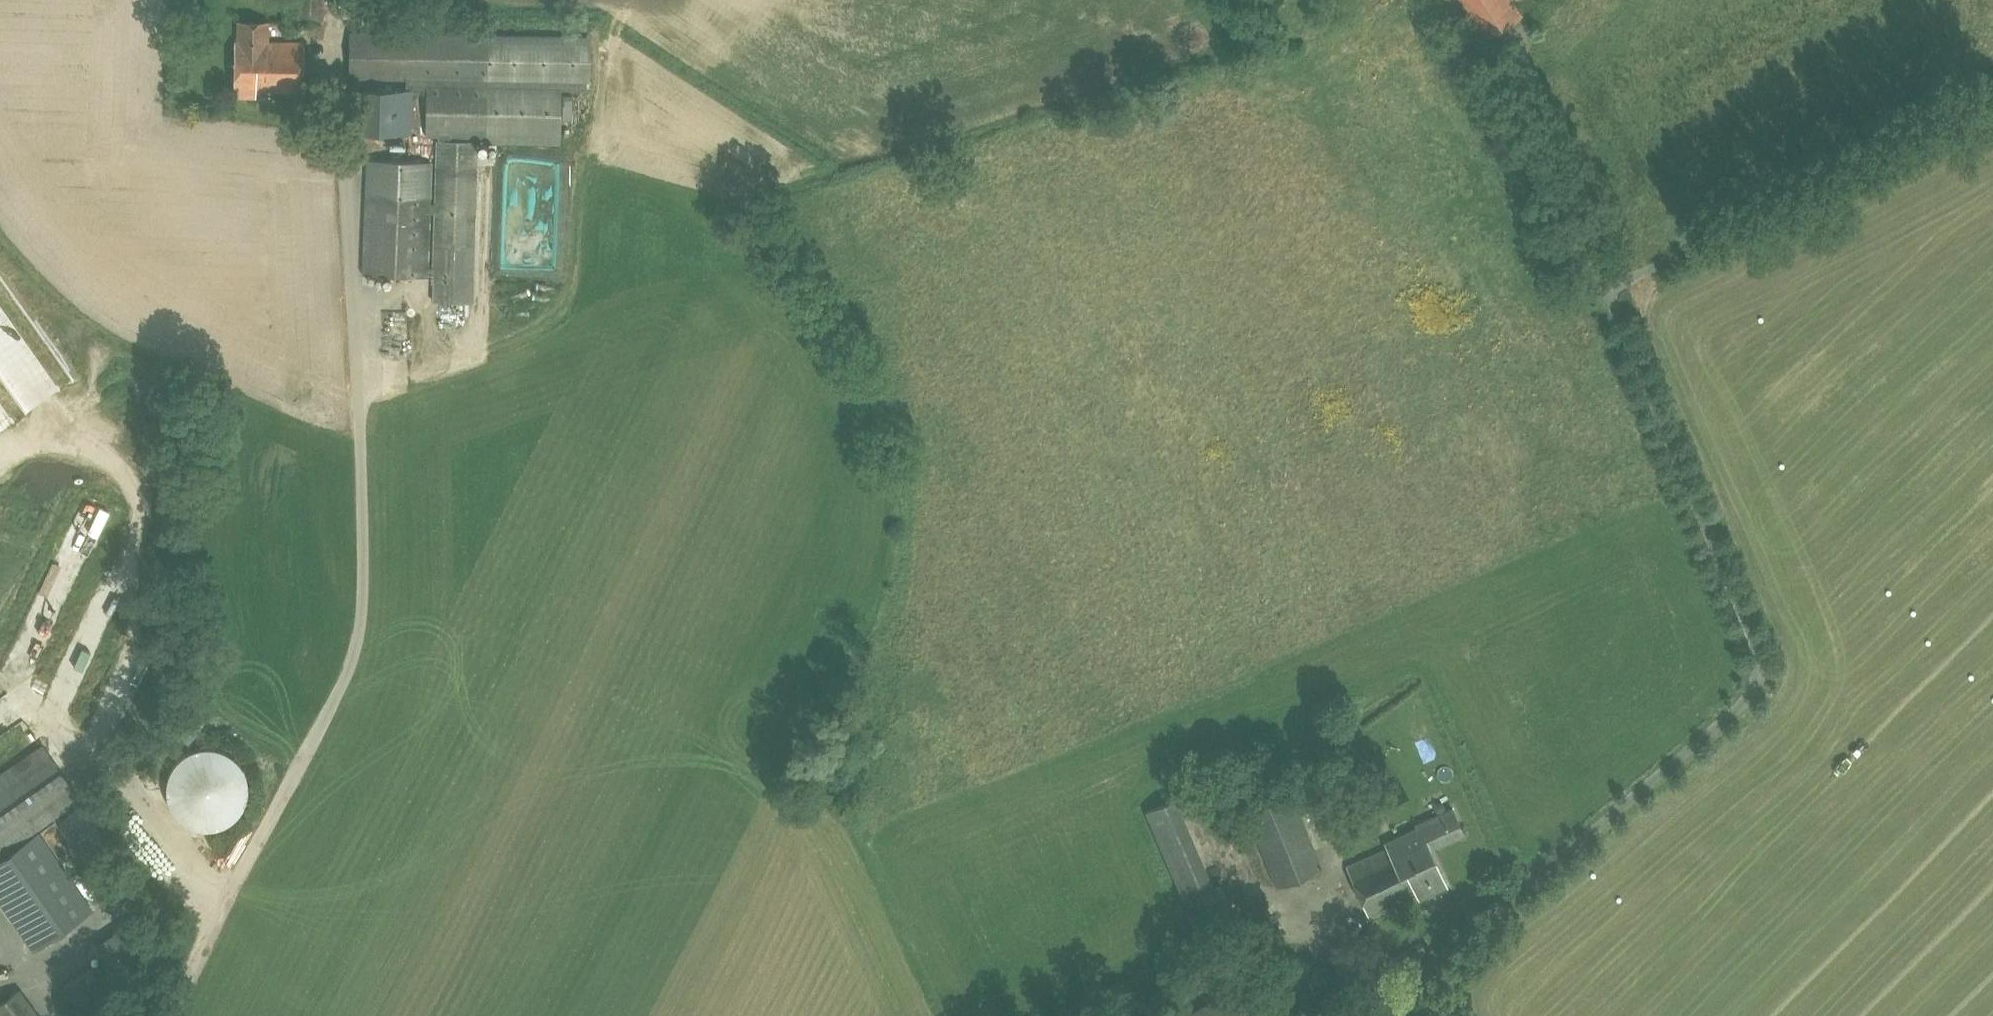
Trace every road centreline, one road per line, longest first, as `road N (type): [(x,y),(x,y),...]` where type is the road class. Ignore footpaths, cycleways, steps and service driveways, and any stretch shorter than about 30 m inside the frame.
road 1 (track): [(1283,941),(1395,1002),(1757,682),(1754,648),(1612,298),(1443,0)]
road 2 (track): [(1612,298),(1992,89)]

